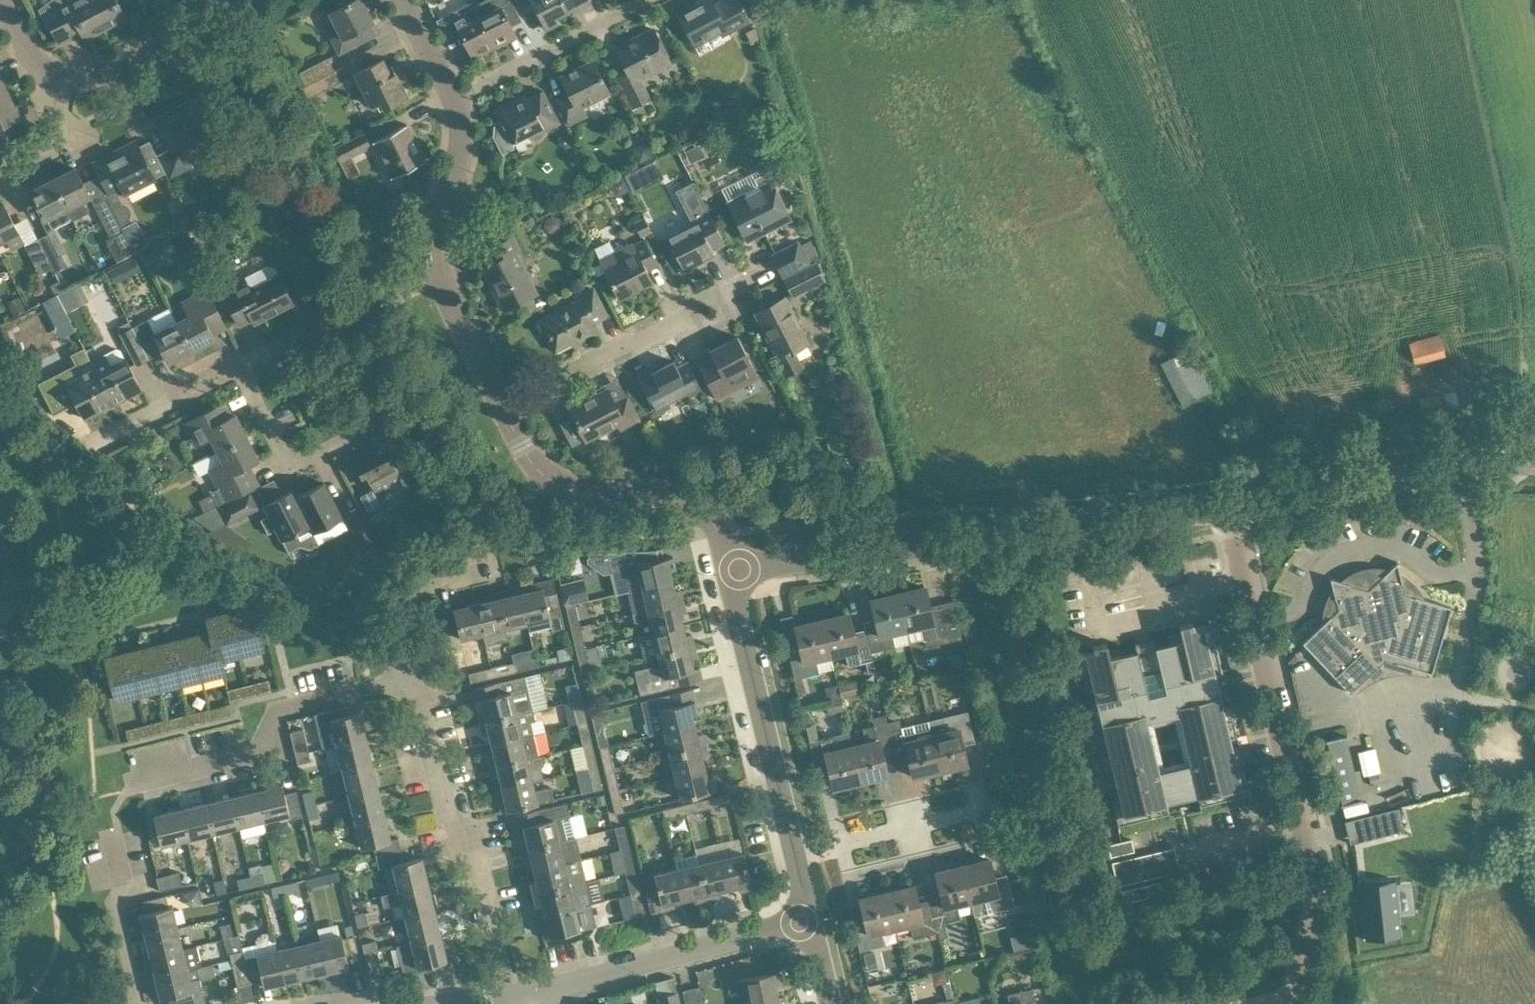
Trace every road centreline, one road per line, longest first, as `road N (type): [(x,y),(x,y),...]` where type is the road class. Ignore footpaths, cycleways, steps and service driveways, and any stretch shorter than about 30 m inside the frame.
road 1 (residential): [(1301,1003),(1317,924),(1314,866),(1228,510)]
road 2 (unclassified): [(729,573),(1228,510)]
road 3 (residential): [(508,998),(471,839),(434,827),(399,689)]
road 4 (unclassified): [(1228,510),(1517,458)]
road 5 (residential): [(140,781),(262,749),(280,711),(399,689)]
road 6 (unclassified): [(795,854),(729,573)]
road 7 (residential): [(809,920),(535,993)]
road 8 (residential): [(399,689),(399,613),(535,468)]
road 9 (residential): [(506,417),(741,289)]
road 10 (residential): [(729,573),(711,519),(693,502),(560,487),(535,468)]
road 11 (residential): [(232,373),(434,267)]
road 12 (residential): [(450,96),(636,0)]
road 13 (residential): [(242,0),(65,91)]
road 14 (residential): [(136,1003),(110,894),(132,890),(119,827)]
road 15 (residential): [(366,424),(283,463),(232,373)]
road 16 (residential): [(978,808),(795,854)]
road 17 (residential): [(434,267),(437,220),(464,137),(450,96)]
road 18 (residential): [(506,417),(434,267)]
road 19 (residential): [(99,440),(232,373)]
road 20 (residential): [(0,176),(72,132),(65,91)]

